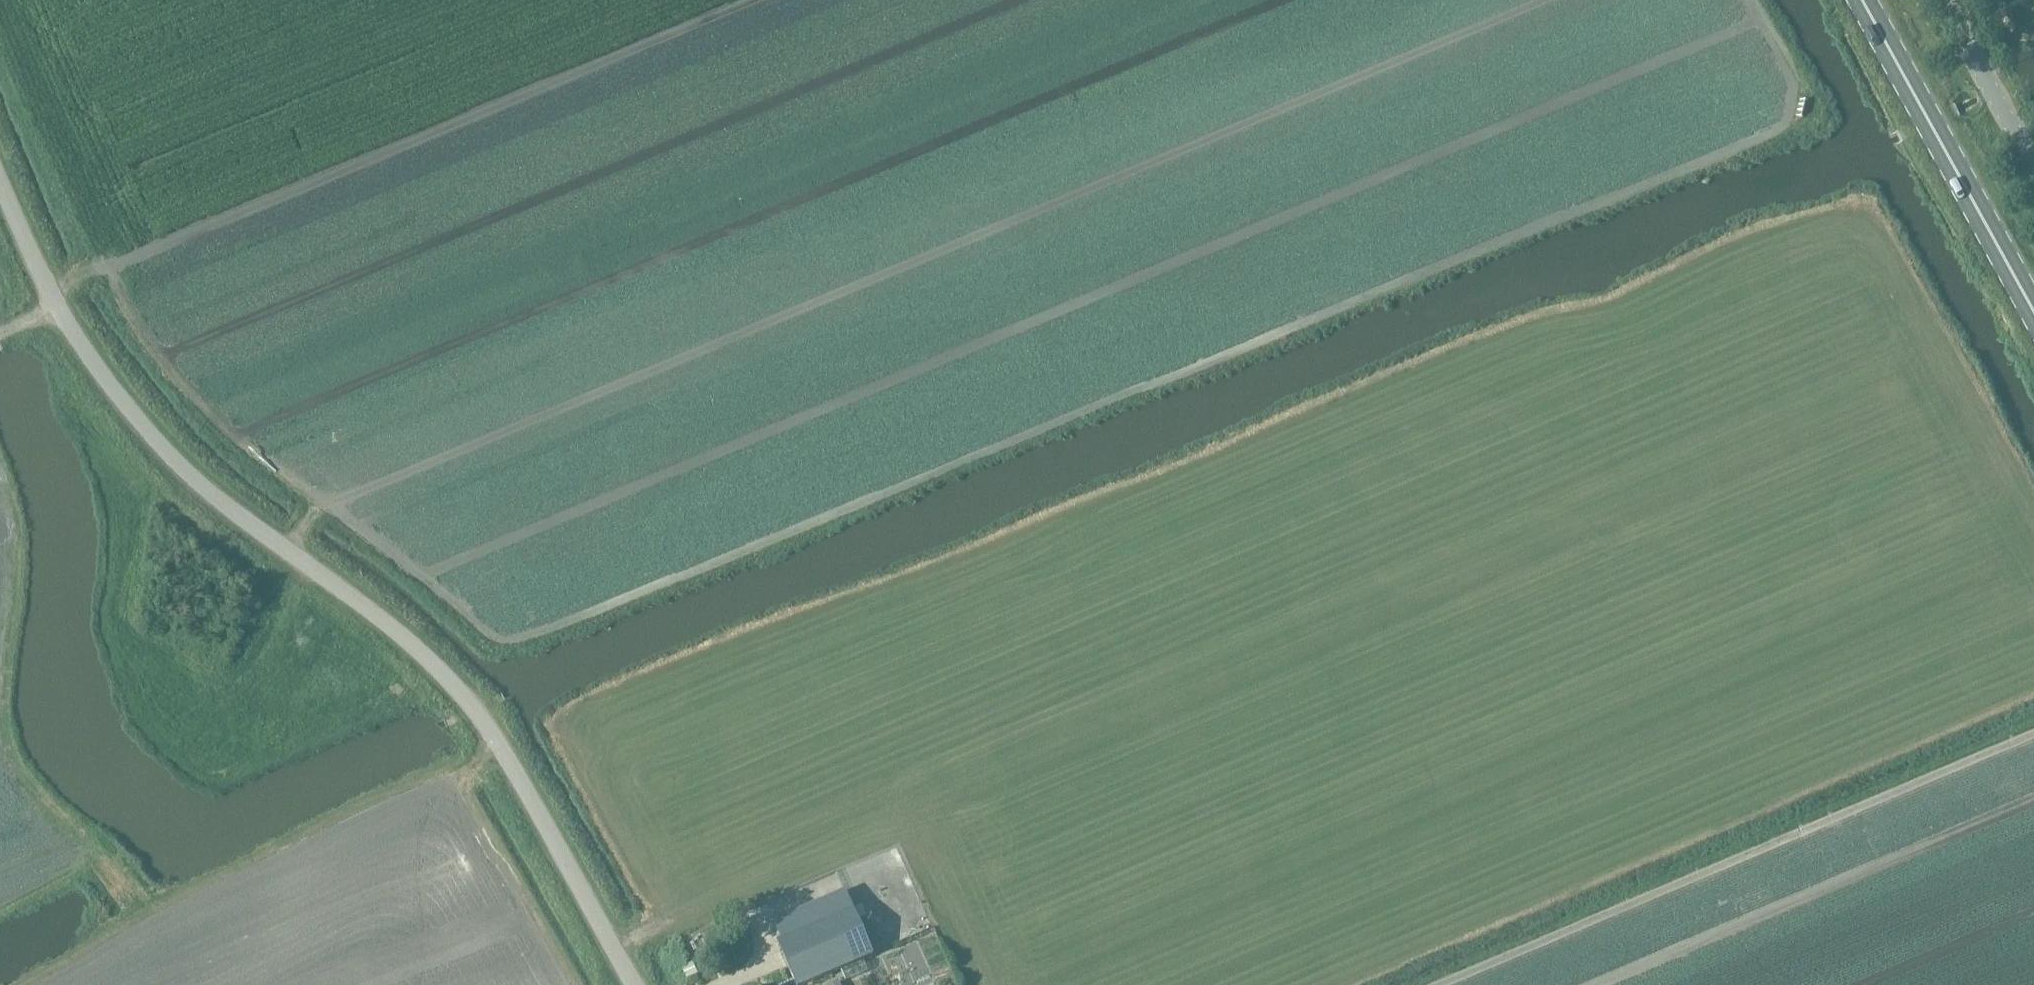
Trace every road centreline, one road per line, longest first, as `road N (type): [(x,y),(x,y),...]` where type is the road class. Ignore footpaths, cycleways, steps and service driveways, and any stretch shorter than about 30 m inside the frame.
road 1 (unclassified): [(635,984),(483,720),(383,618),(212,495),(176,460),(61,303),(0,176)]
road 2 (primary): [(2033,293),(1878,0)]
road 3 (unclassified): [(2033,135),(1960,0)]

